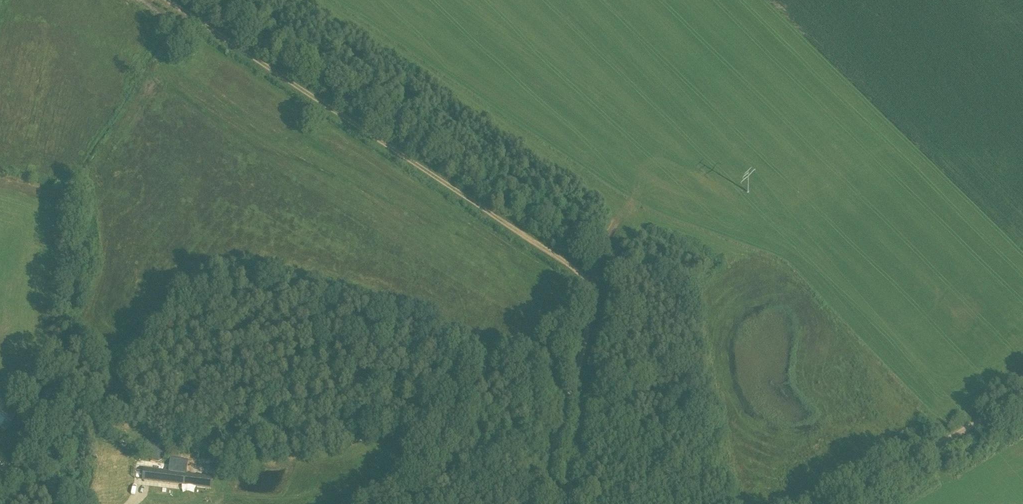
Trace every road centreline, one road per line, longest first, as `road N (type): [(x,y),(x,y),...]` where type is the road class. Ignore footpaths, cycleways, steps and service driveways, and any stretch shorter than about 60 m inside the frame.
road 1 (track): [(167,0),(586,279),(592,303),(553,462),(554,503)]
road 2 (track): [(832,503),(1022,395)]
road 3 (track): [(114,503),(131,492),(135,465),(100,390),(47,344)]

